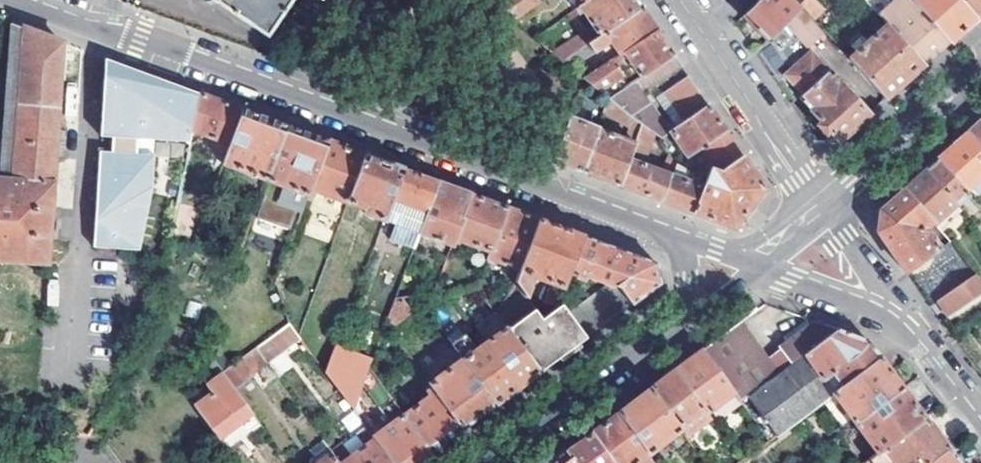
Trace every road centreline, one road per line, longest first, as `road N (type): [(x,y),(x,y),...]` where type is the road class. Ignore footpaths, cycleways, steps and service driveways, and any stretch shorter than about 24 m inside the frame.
road 1 (tertiary): [(676,237),(19,0)]
road 2 (residential): [(821,210),(680,0)]
road 3 (tertiary): [(482,462),(683,316)]
road 4 (tertiary): [(821,210),(980,65)]
road 5 (tertiary): [(896,316),(751,264)]
road 6 (tertiary): [(980,426),(896,316)]
road 7 (tertiary): [(896,316),(821,210)]

